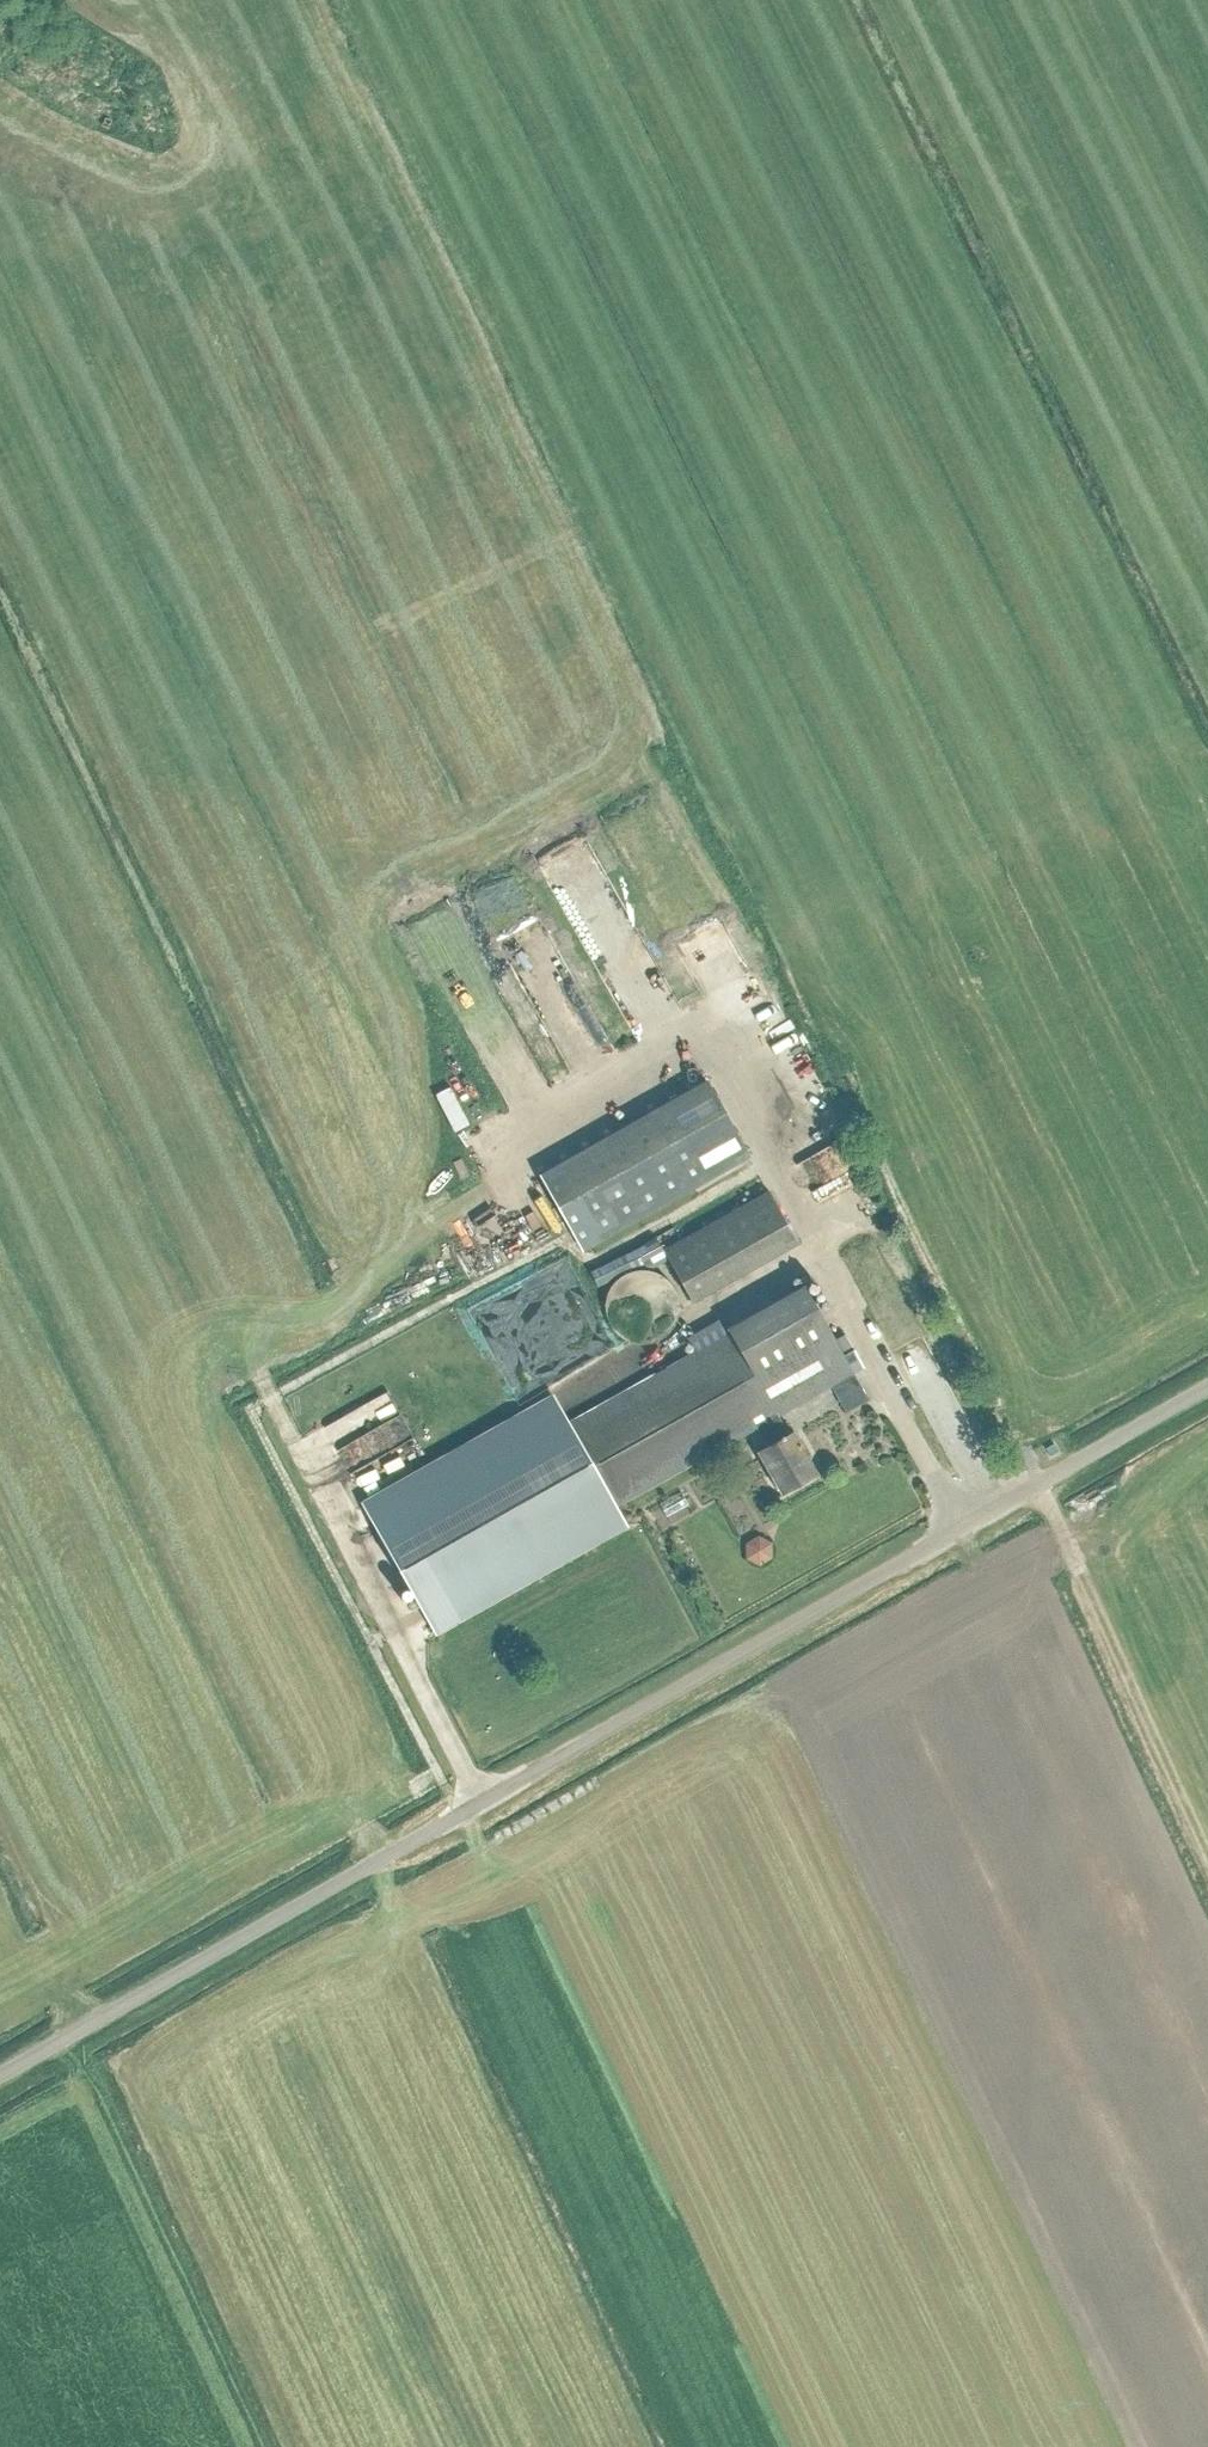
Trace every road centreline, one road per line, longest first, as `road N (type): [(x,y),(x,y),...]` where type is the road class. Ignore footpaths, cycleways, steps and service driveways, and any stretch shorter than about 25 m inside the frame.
road 1 (unclassified): [(0,2076),(1207,1387)]

